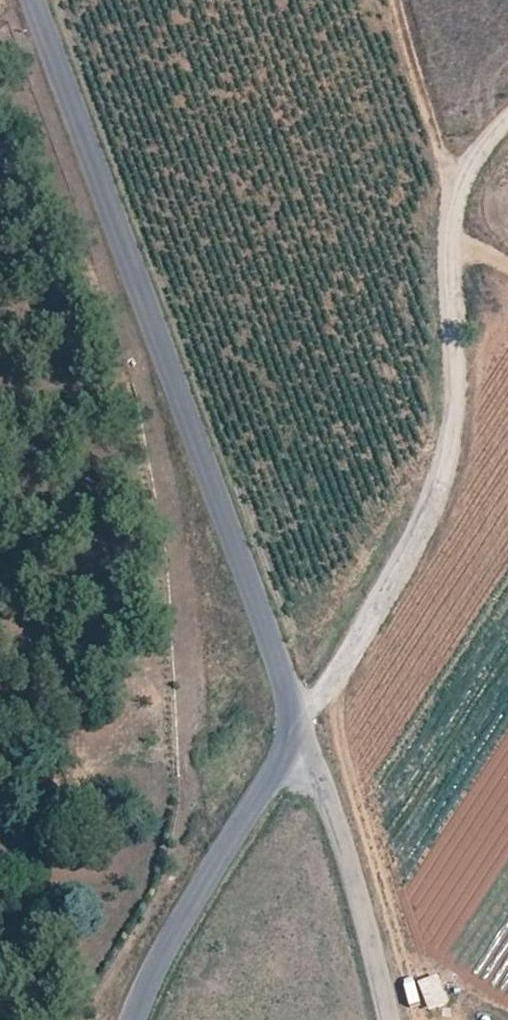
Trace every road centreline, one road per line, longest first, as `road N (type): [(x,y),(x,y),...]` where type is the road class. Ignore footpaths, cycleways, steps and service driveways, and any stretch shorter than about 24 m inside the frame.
road 1 (tertiary): [(292,730),(282,673),(27,0)]
road 2 (unclassified): [(507,134),(468,175),(451,244),(456,442),(422,541),(355,653),(292,730)]
road 3 (tertiary): [(136,1019),(183,921),(278,775),(292,730)]
road 4 (unclassified): [(292,730),(322,786),(392,1019)]

